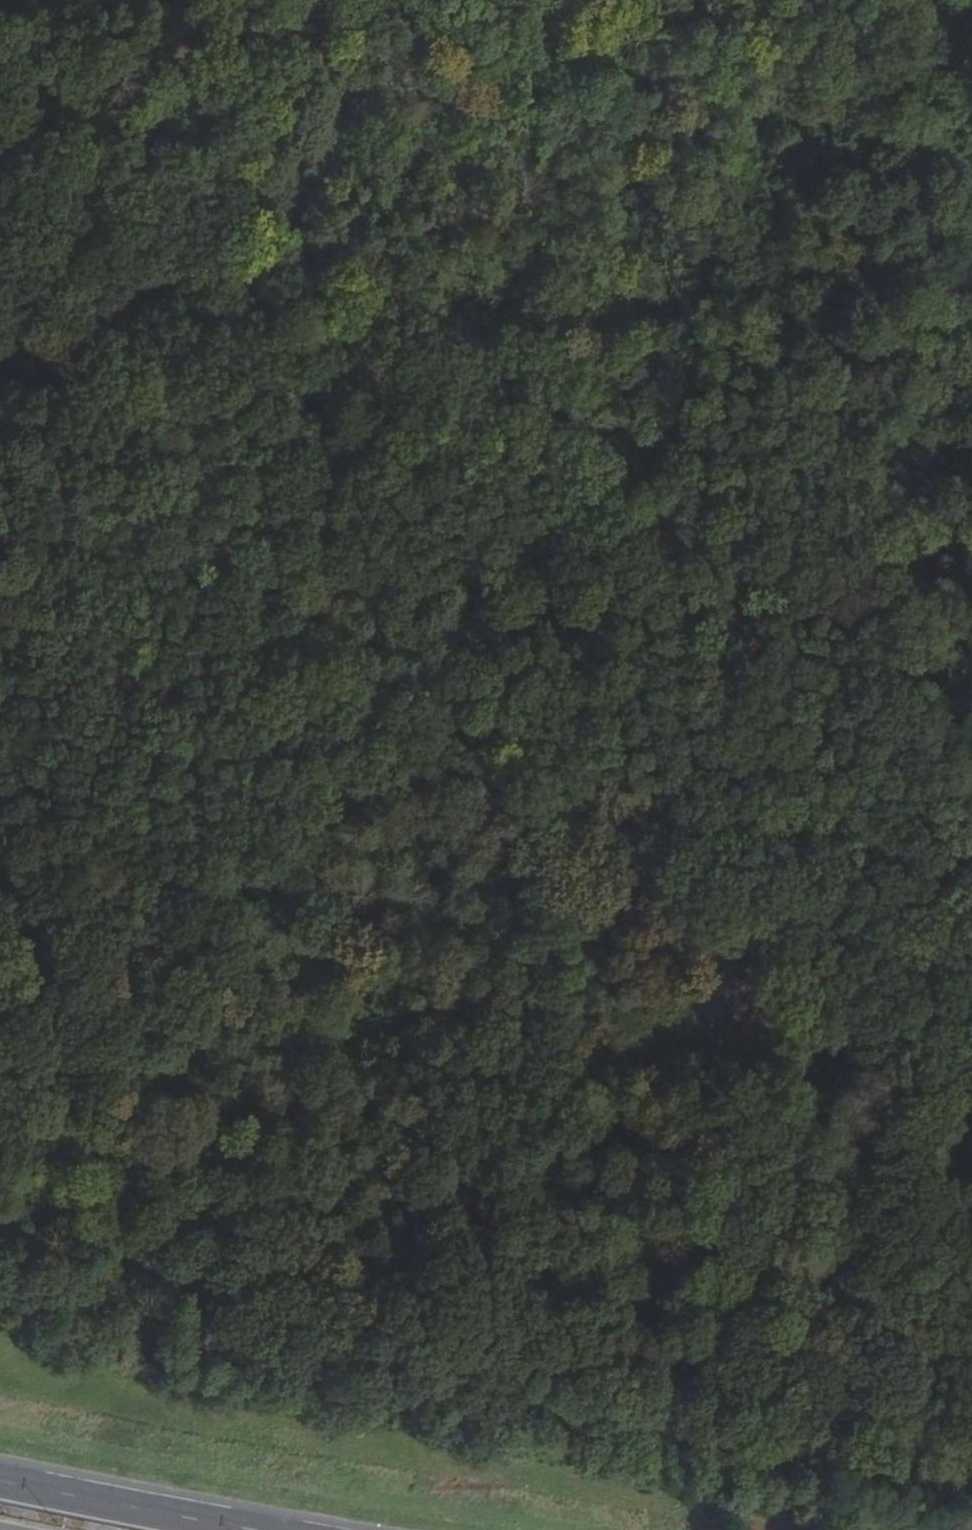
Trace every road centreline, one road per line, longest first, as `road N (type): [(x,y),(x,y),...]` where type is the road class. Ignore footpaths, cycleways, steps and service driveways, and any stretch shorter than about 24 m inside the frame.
road 1 (trunk): [(233,1529),(0,1485)]

